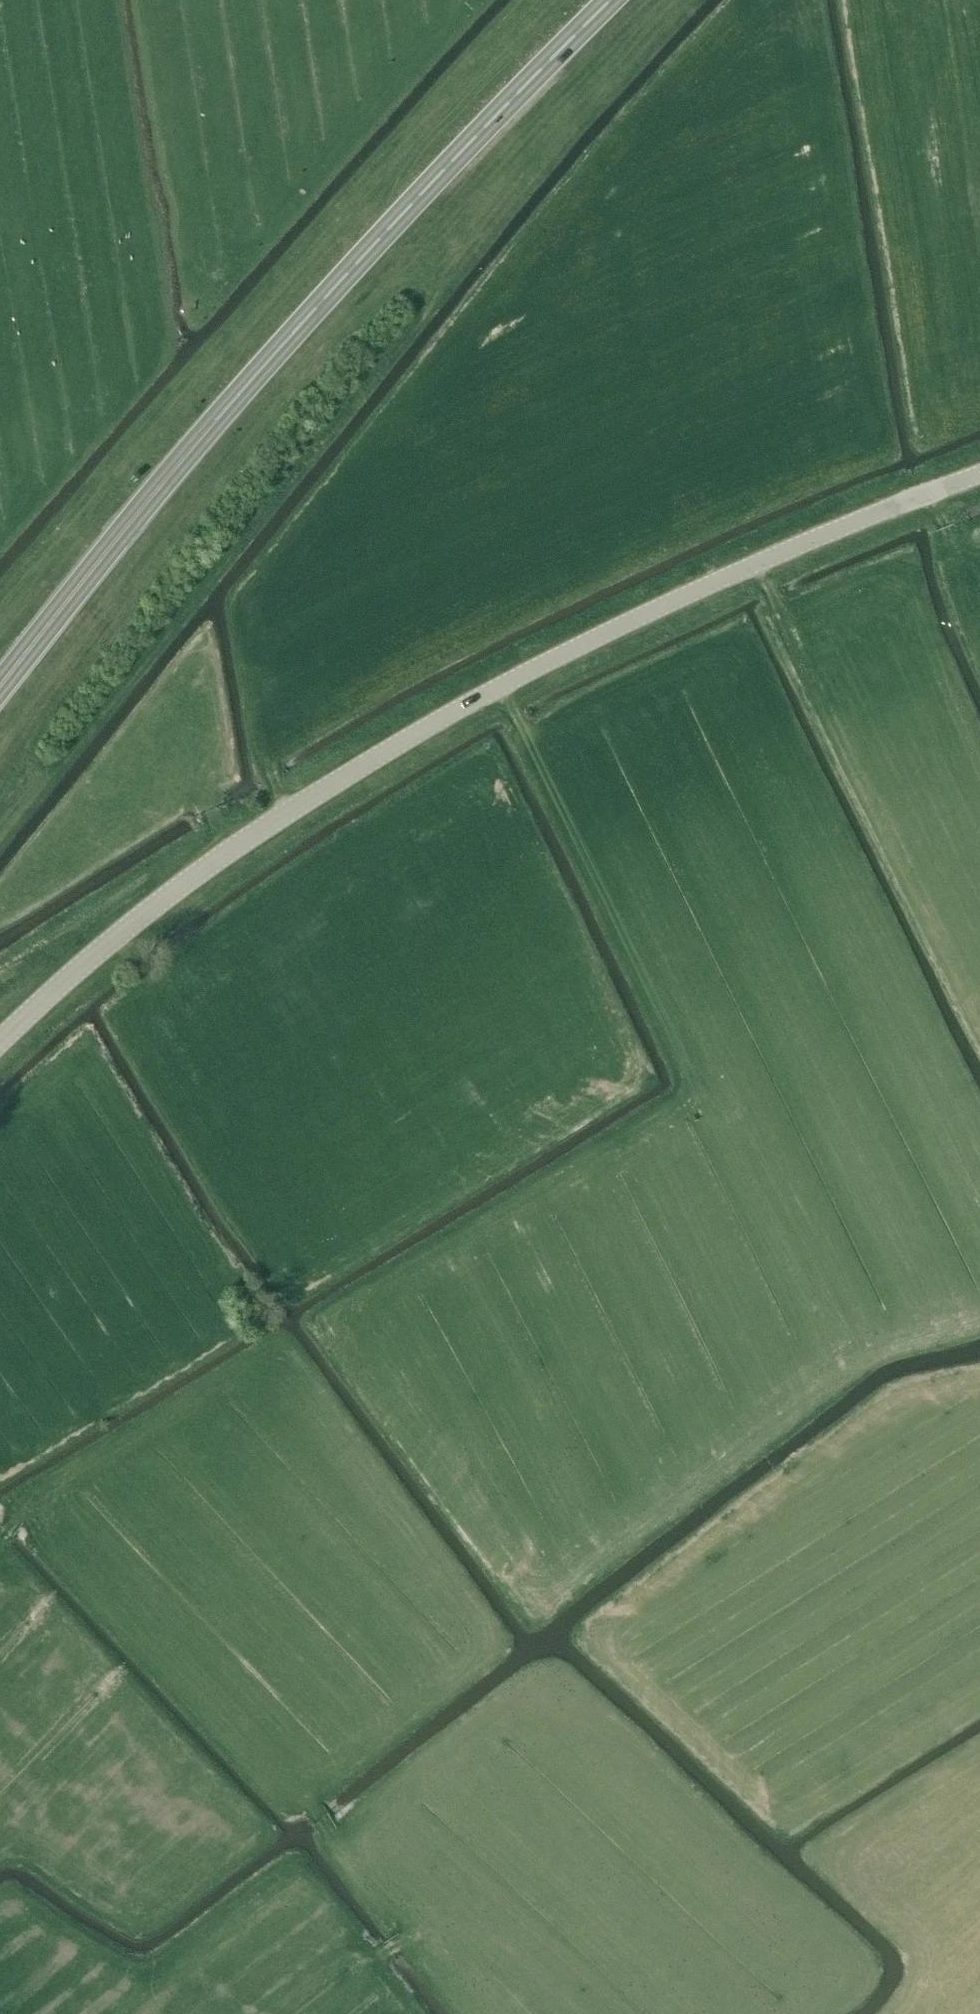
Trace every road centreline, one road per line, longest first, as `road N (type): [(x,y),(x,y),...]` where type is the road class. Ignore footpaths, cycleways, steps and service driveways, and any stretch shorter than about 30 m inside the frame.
road 1 (tertiary): [(0,1043),(168,895),(385,747),(605,632),(979,470)]
road 2 (trunk): [(0,686),(238,392),(610,0)]

